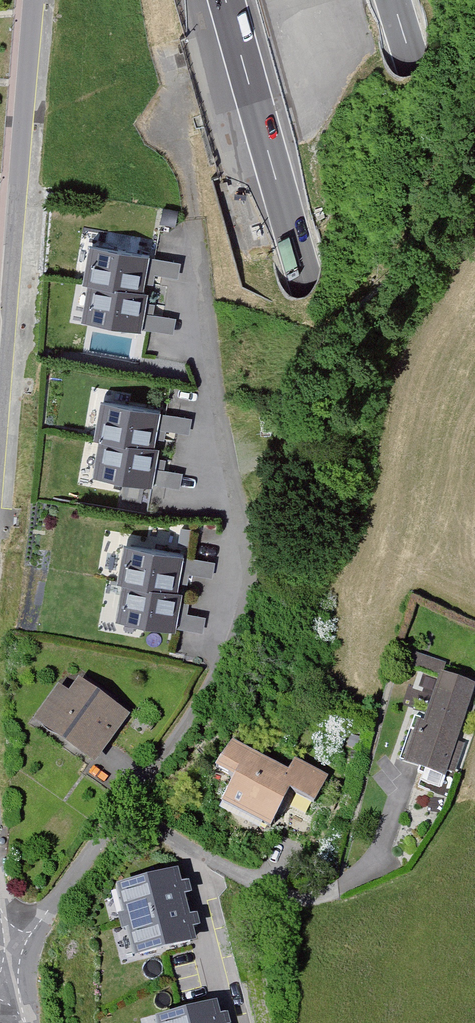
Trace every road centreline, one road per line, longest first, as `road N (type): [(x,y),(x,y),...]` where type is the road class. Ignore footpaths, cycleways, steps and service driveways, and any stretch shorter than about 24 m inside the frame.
road 1 (motorway): [(225,0),(308,295),(474,775)]
road 2 (residential): [(223,449),(239,542),(225,660),(170,760),(13,970)]
road 3 (residential): [(34,0),(0,444)]
road 4 (residential): [(223,449),(177,122),(179,70)]
road 5 (motorway): [(474,272),(393,0)]

